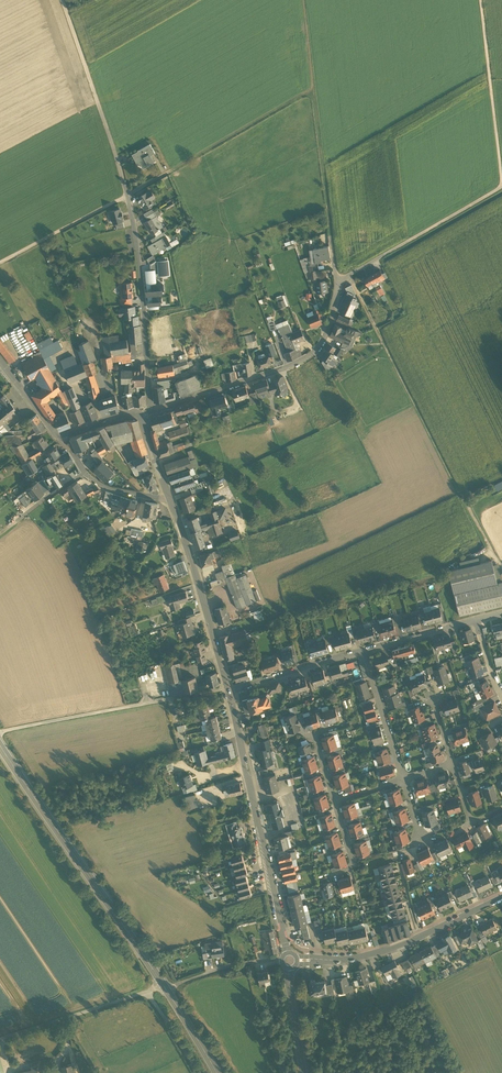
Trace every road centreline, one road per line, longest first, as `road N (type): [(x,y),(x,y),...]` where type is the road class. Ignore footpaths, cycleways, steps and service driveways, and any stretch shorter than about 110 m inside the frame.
road 1 (track): [(0,262),(314,87)]
road 2 (residential): [(151,410),(314,354),(339,287),(383,255)]
road 3 (primary): [(0,746),(164,986)]
road 4 (track): [(339,287),(304,0)]
road 5 (tertiary): [(287,954),(229,689)]
road 6 (residential): [(115,151),(137,247),(151,410)]
road 7 (track): [(349,275),(461,497)]
road 8 (residential): [(0,731),(229,689)]
road 9 (tertiary): [(297,961),(336,962),(399,945),(501,898)]
road 10 (tertiary): [(229,689),(170,499)]
road 11 (track): [(481,0),(501,179)]
road 12 (track): [(61,0),(115,151)]
road 13 (unclassified): [(0,1038),(147,993)]
road 14 (residential): [(229,689),(363,650)]
road 15 (track): [(383,255),(501,187)]
road 16 (residential): [(363,650),(403,778)]

